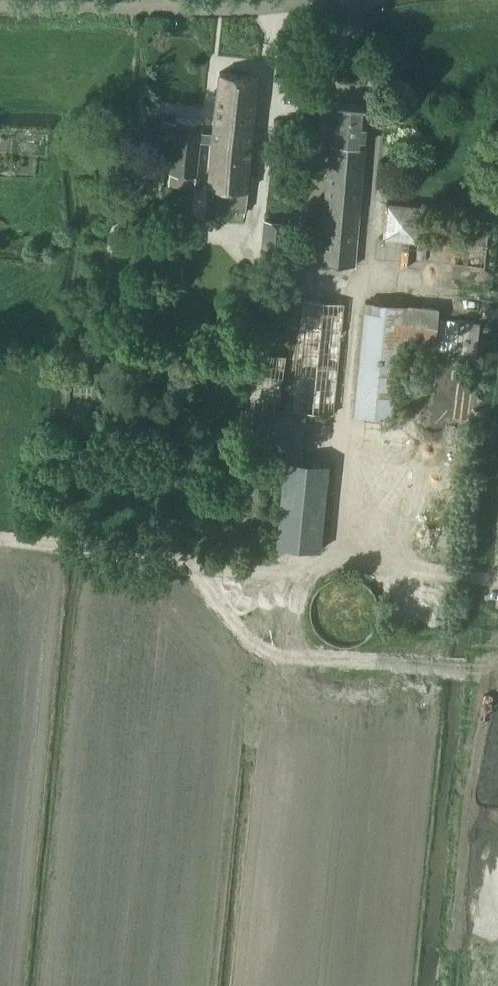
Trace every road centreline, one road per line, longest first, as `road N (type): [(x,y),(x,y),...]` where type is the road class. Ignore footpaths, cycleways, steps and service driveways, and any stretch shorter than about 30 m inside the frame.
road 1 (track): [(497,581),(331,562),(377,104)]
road 2 (track): [(331,562),(290,572),(0,540)]

